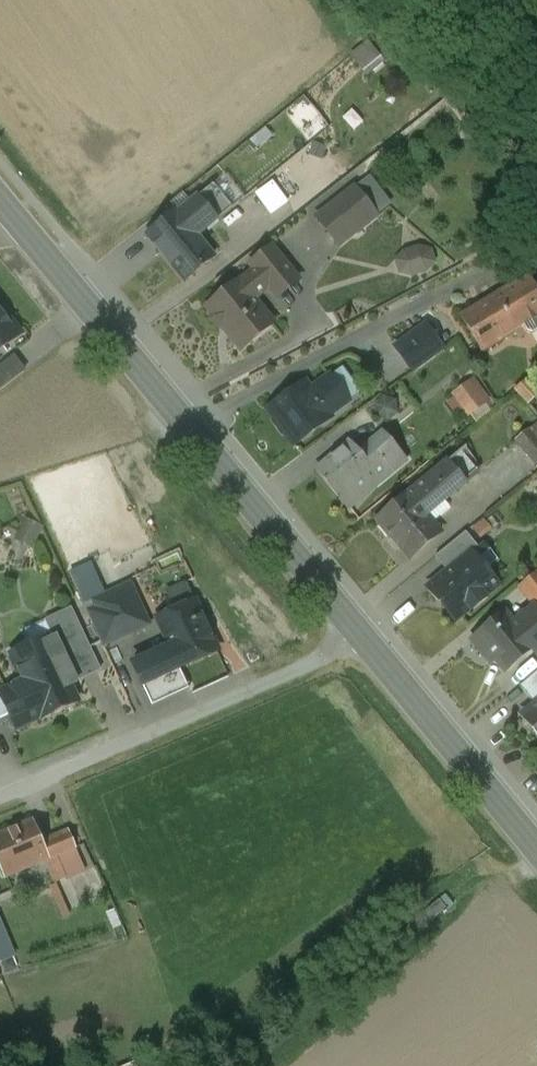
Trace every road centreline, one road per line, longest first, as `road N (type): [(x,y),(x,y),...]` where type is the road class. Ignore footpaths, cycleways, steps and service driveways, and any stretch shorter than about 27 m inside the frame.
road 1 (tertiary): [(0,203),(361,636)]
road 2 (unclassified): [(361,636),(0,795)]
road 3 (tertiary): [(361,636),(536,849)]

